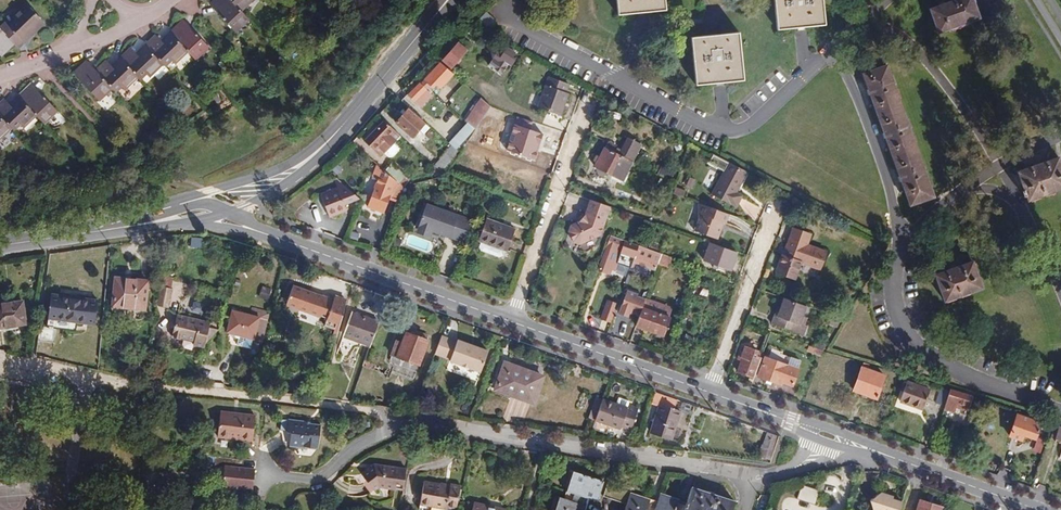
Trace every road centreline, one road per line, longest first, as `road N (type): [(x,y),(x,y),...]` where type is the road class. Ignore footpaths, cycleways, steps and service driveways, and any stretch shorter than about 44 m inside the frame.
road 1 (secondary): [(266,234),(828,435)]
road 2 (residential): [(828,435),(806,462),(746,477),(388,423)]
road 3 (track): [(80,380),(318,405),(388,423)]
road 4 (track): [(582,101),(508,321)]
road 5 (secondary): [(828,435),(1039,509)]
road 6 (primary): [(317,152),(446,0)]
road 7 (track): [(772,210),(708,392)]
road 8 (primary): [(317,152),(176,206)]

